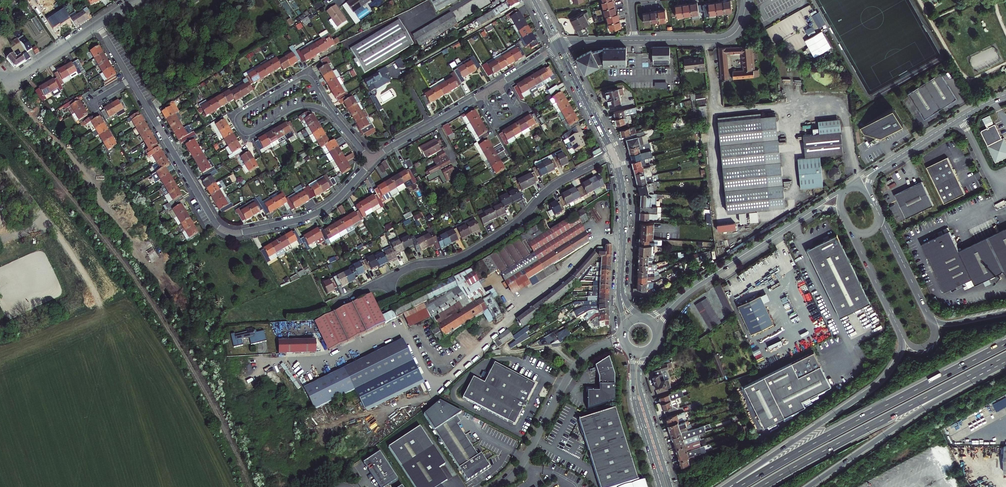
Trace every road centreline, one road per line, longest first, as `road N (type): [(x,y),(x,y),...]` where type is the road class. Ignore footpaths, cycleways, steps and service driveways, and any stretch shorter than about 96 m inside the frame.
road 1 (residential): [(372,162),(315,214),(228,232),(213,220),(131,79)]
road 2 (residential): [(613,154),(555,185),(516,223),(466,255),(413,266),(337,302)]
road 3 (trunk): [(1005,343),(739,486)]
road 4 (unclassified): [(0,165),(55,230),(100,303),(96,312),(0,348)]
road 5 (trunk): [(760,486),(1000,359)]
road 6 (trunk): [(899,330),(899,354),(879,383),(730,486)]
road 7 (trunk): [(808,486),(1000,359)]
road 8 (residential): [(331,112),(306,78),(239,120),(250,132),(296,106),(326,110)]
road 9 (unclassified): [(594,350),(571,371),(522,464),(500,486)]
road 10 (primary): [(808,214),(681,296)]
road 11 (primary): [(627,347),(635,409),(659,486)]
road 12 (primary): [(670,486),(639,380),(650,350)]
road 13 (residential): [(747,0),(728,37),(635,40)]
road 14 (residential): [(483,94),(372,162)]

